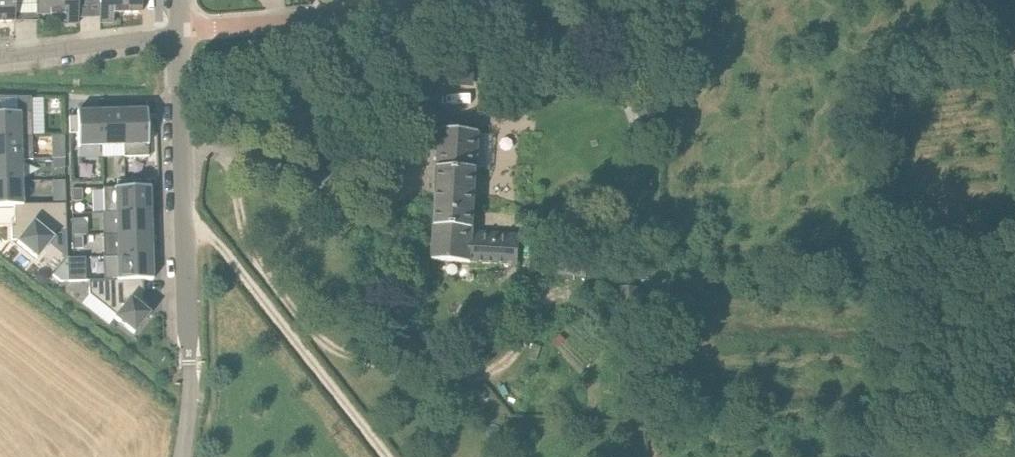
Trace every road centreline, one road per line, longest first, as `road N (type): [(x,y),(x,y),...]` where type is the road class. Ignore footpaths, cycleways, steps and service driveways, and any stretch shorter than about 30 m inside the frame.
road 1 (unclassified): [(183,456),(189,394),(182,153)]
road 2 (residential): [(421,173),(399,192),(369,193),(182,153)]
road 3 (residential): [(180,37),(401,0)]
road 4 (residential): [(0,55),(180,37)]

